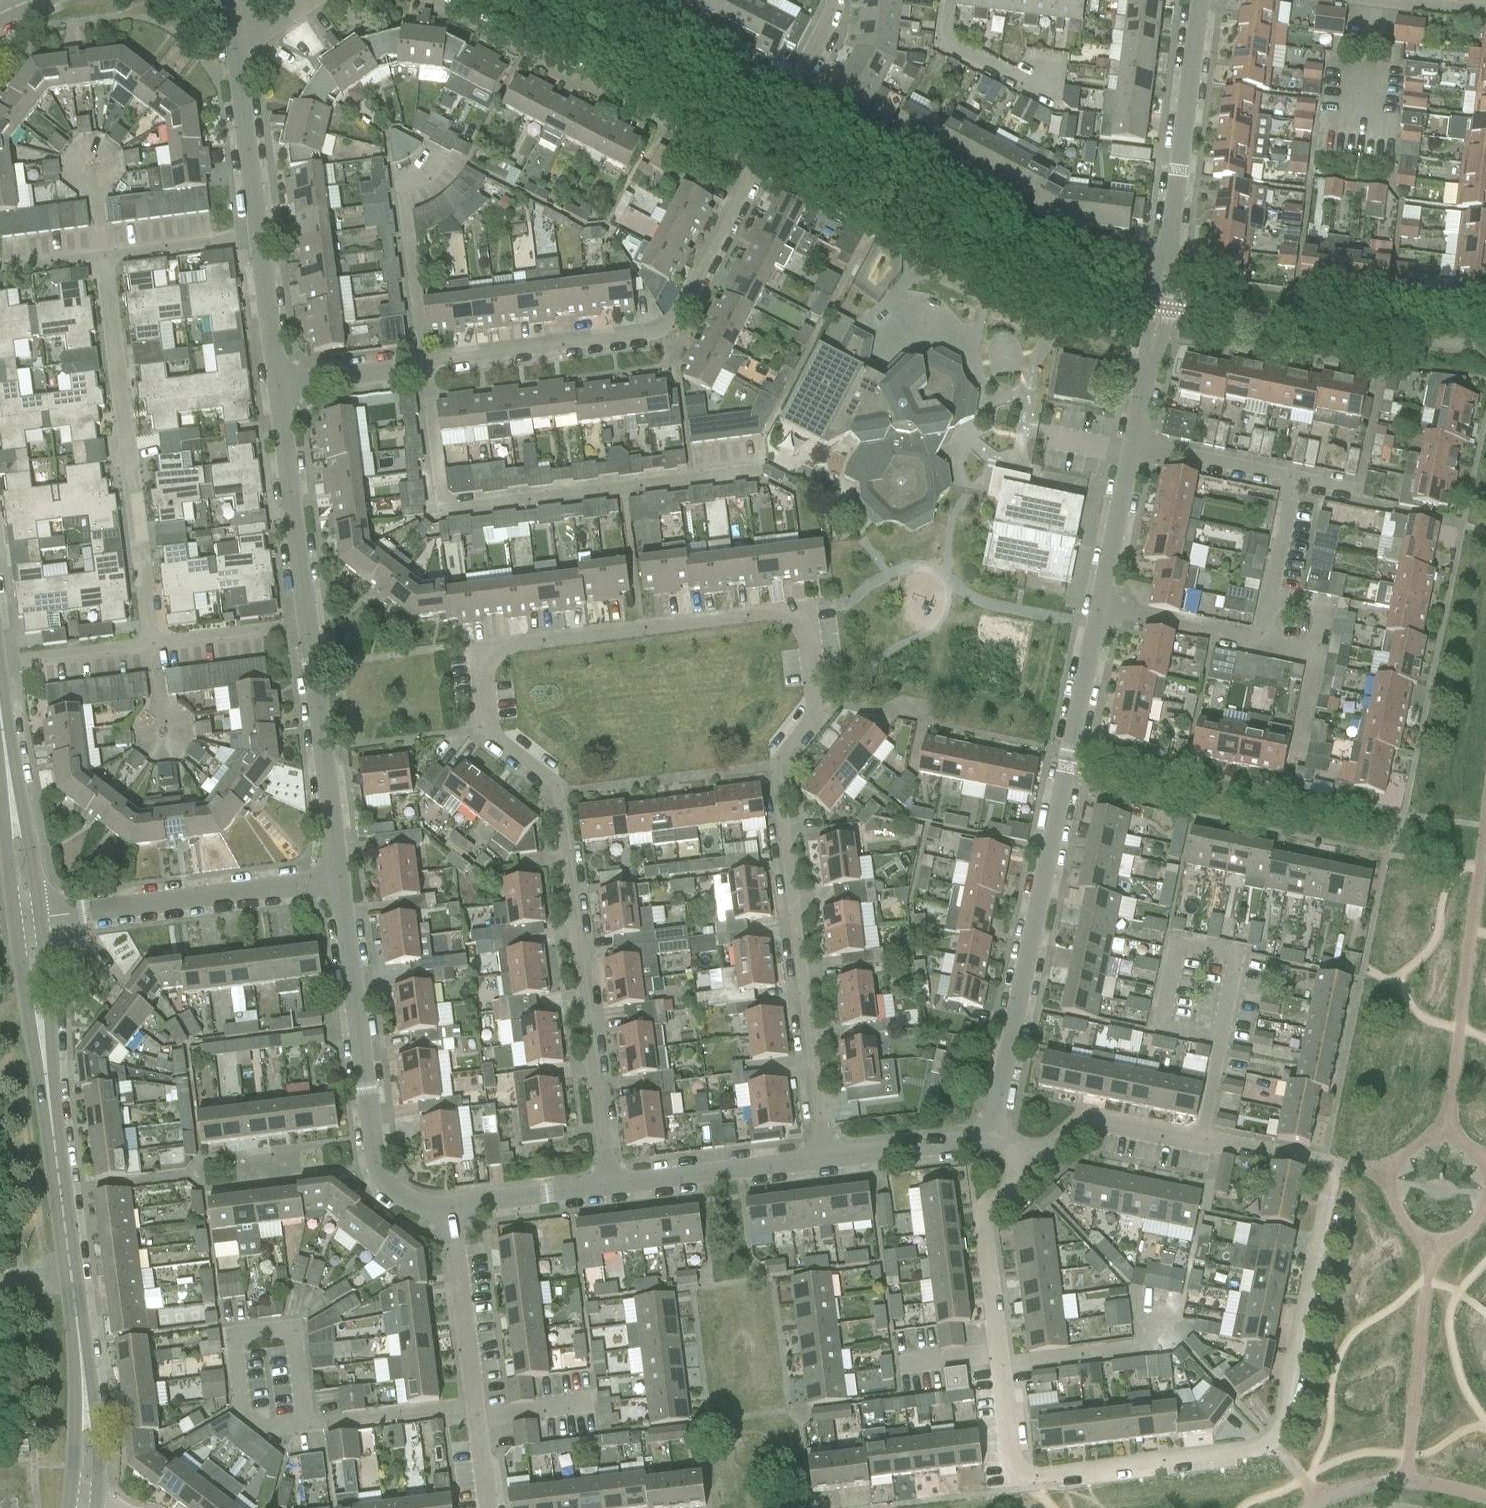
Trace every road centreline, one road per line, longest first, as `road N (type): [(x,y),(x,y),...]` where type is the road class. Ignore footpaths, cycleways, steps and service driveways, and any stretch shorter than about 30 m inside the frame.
road 1 (residential): [(611,1188),(561,794),(505,763),(494,746),(482,683),(490,648),(779,606),(793,611),(805,629),(815,700),(775,762)]
road 2 (residential): [(1023,1167),(983,1212),(1011,1456),(1020,1473),(1034,1480),(1255,1452),(1283,1418),(1325,1164),(1206,1143)]
road 3 (residential): [(275,382),(665,330),(747,197),(739,162),(430,0)]
road 4 (residential): [(1099,606),(991,1129)]
road 5 (residential): [(149,642),(102,240)]
road 6 (residential): [(823,1160),(775,762)]
road 7 (residential): [(447,1205),(419,1205),(379,1177),(338,879)]
road 8 (tertiary): [(69,1278),(25,917)]
road 9 (residential): [(1261,645),(1296,475),(1133,443)]
road 10 (residential): [(25,917),(338,879)]
road 11 (residential): [(594,0),(771,90),(795,80),(834,0)]
road 12 (residential): [(487,1507),(447,1205)]
road 13 (residential): [(305,631),(275,382)]
road 14 (residential): [(338,879),(305,631)]
road 15 (residential): [(1199,0),(1171,231)]
road 16 (tertiary): [(74,1507),(79,1361),(69,1278)]
road 17 (residential): [(823,1160),(611,1188)]
road 18 (tertiary): [(25,917),(0,705)]
road 19 (residential): [(1206,1143),(1077,1117),(1023,1167)]
road 20 (residential): [(1287,788),(1315,661),(1261,645)]
road 21 (residential): [(258,226),(235,48)]
road 22 (residential): [(991,1129),(823,1160)]
road 23 (residential): [(1099,606),(1261,645)]
road 24 (residential): [(1133,443),(1099,606)]
road 25 (residential): [(611,1188),(447,1205)]
road 26 (residential): [(275,382),(258,226)]
road 27 (residential): [(102,240),(258,226)]
road 28 (residential): [(149,642),(305,631)]
road 29 (residential): [(0,656),(149,642)]
road 30 (residential): [(1146,372),(1170,310),(1171,231)]
road 31 (residential): [(1171,231),(1149,307),(1146,372)]

